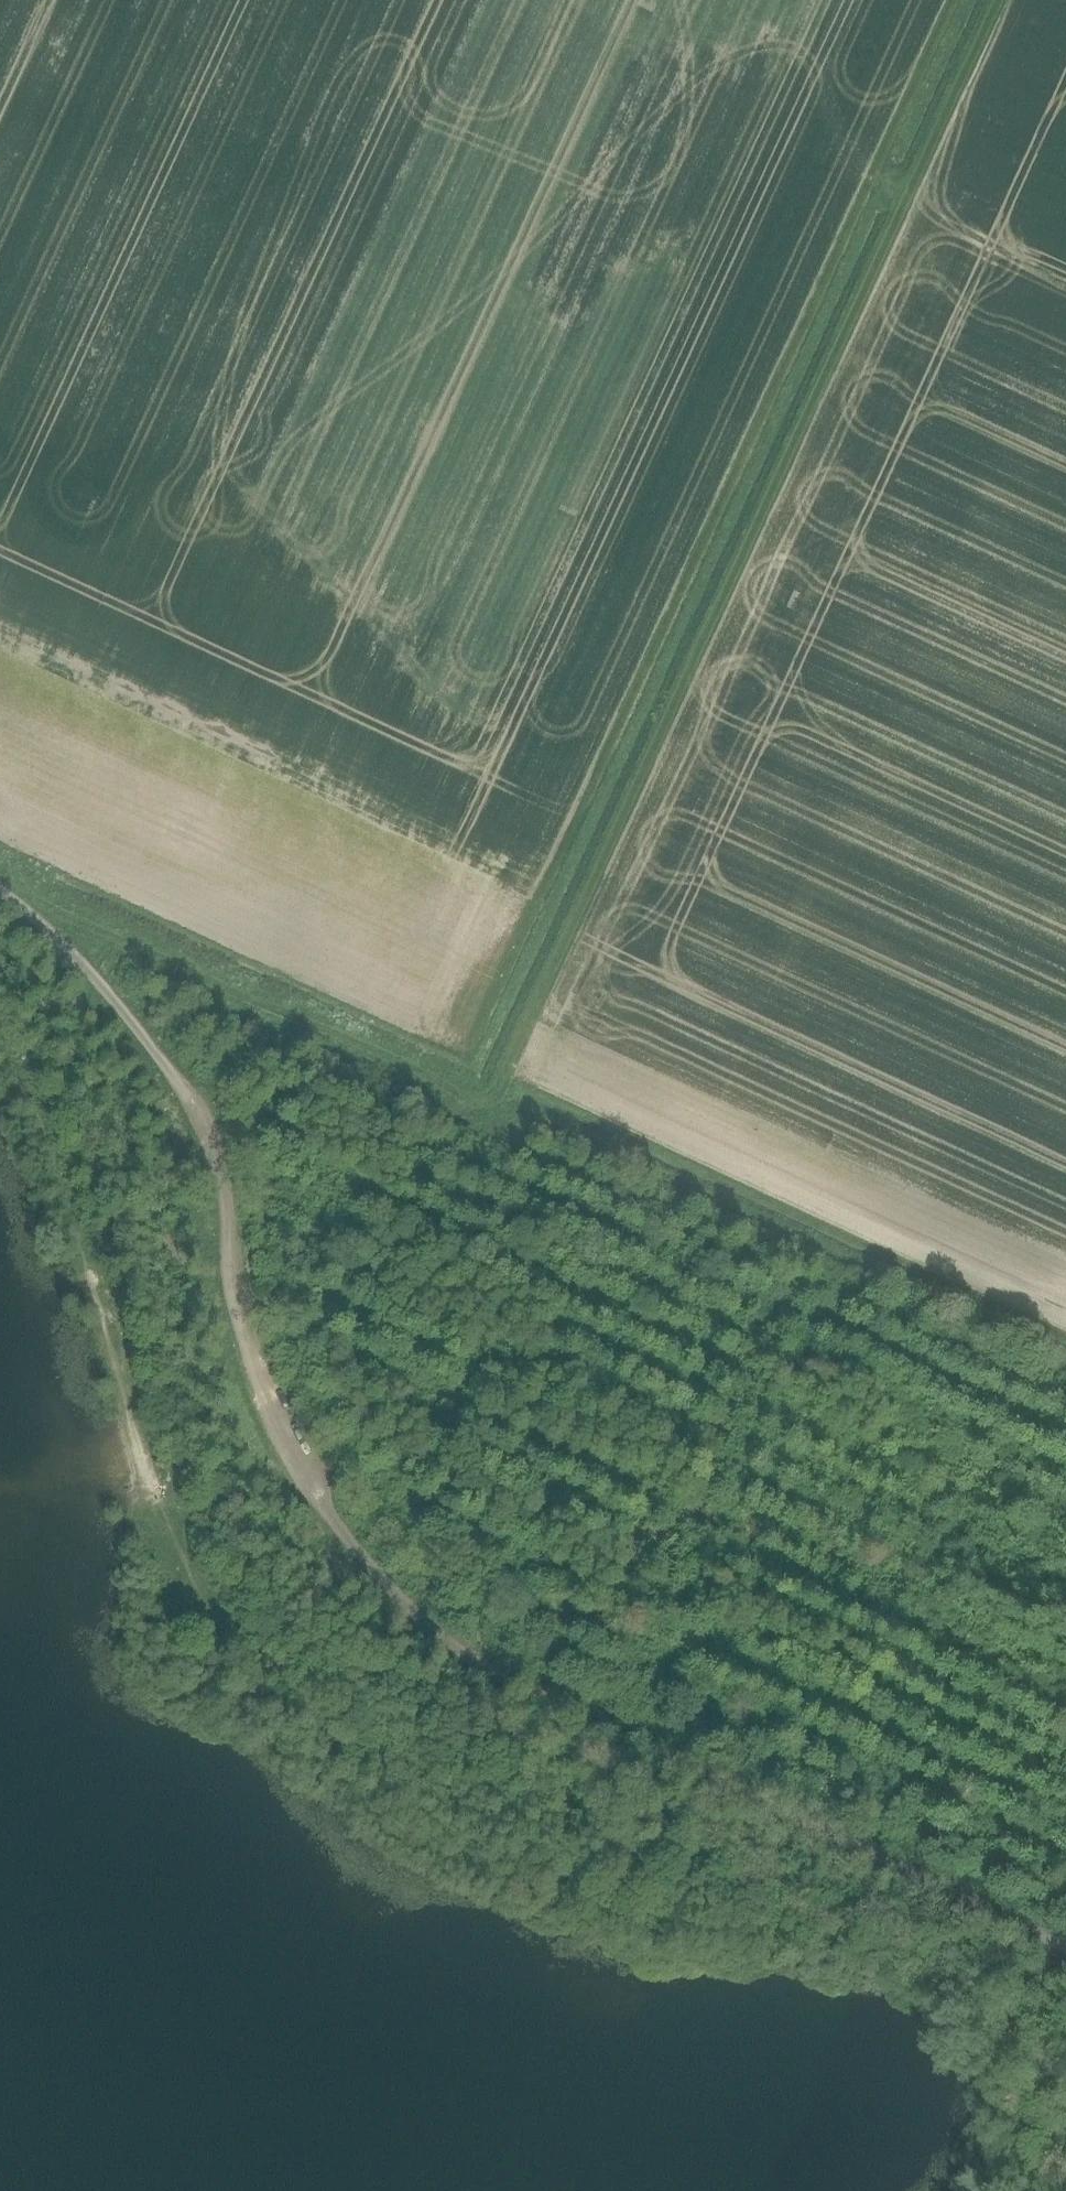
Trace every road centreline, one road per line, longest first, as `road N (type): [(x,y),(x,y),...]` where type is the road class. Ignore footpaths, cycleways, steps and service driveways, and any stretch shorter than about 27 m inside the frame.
road 1 (unclassified): [(1065,1947),(482,1667),(382,1594),(261,1408),(217,1168),(182,1090),(126,1011),(0,893)]

